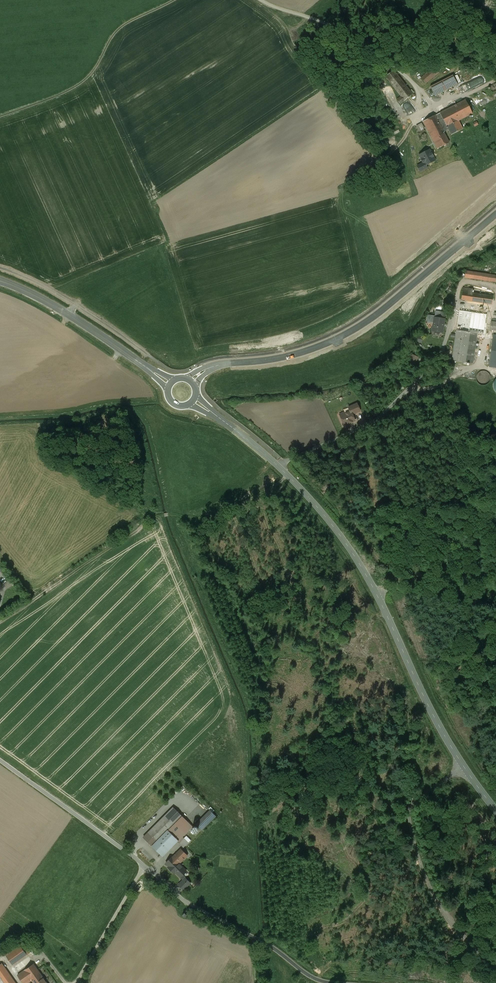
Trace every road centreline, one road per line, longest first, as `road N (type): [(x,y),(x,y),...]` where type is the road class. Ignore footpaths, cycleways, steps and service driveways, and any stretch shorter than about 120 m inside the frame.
road 1 (tertiary): [(194,400),(267,456),(339,534),(440,728),(495,811)]
road 2 (tertiary): [(190,380),(209,368),(291,356),(338,339),(495,215)]
road 3 (unclassified): [(145,866),(183,900),(329,982)]
road 4 (track): [(175,0),(121,28),(78,85),(0,117)]
road 5 (track): [(0,622),(149,518),(171,515)]
road 6 (tertiary): [(0,281),(59,309),(170,384)]
road 7 (unclassified): [(0,761),(145,866)]
road 8 (unclassified): [(145,866),(77,982)]
road 9 (track): [(495,606),(395,589),(376,593)]

